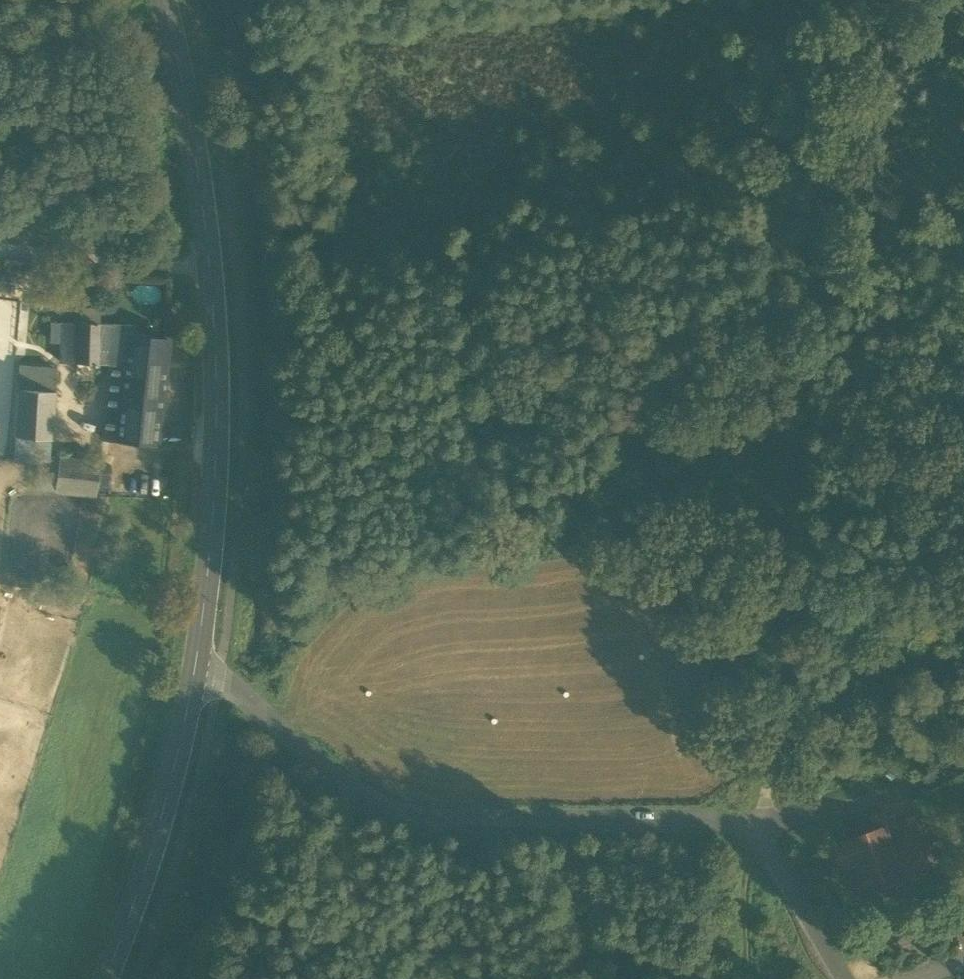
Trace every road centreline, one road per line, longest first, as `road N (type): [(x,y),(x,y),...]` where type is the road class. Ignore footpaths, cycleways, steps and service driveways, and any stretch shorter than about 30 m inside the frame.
road 1 (track): [(758,827),(813,518),(823,253),(798,0)]
road 2 (residential): [(842,978),(758,827),(438,823),(365,799),(197,655)]
road 3 (secondary): [(197,655),(217,489),(210,273),(162,0)]
road 4 (secondary): [(103,978),(168,787),(197,655)]
road 5 (track): [(0,252),(210,273)]
road 6 (track): [(758,827),(743,978)]

